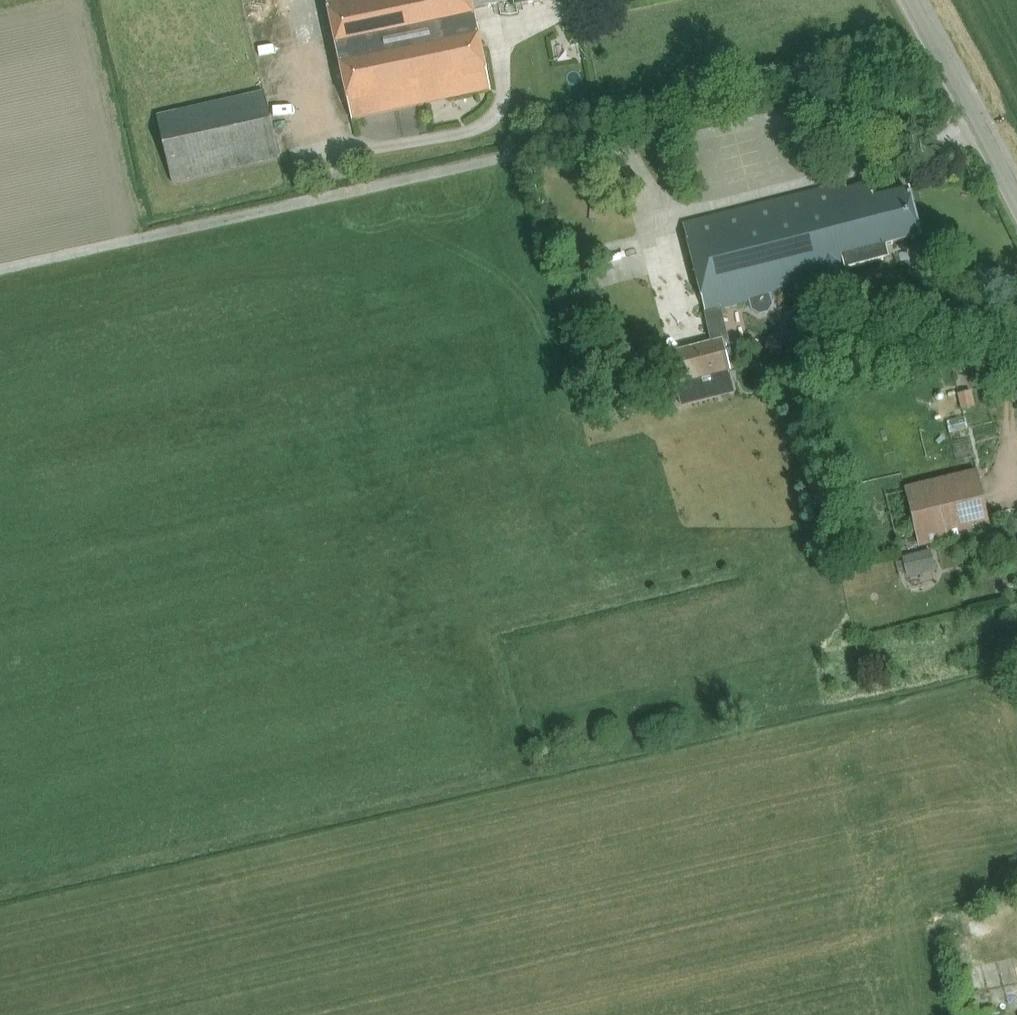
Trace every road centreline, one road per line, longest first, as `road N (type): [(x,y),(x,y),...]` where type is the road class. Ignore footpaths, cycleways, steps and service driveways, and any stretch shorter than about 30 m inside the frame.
road 1 (tertiary): [(1016,200),(913,0)]

